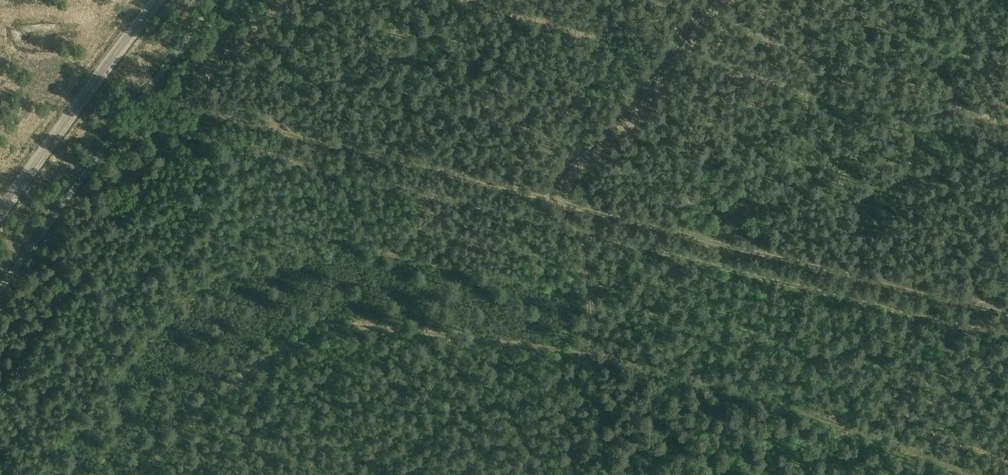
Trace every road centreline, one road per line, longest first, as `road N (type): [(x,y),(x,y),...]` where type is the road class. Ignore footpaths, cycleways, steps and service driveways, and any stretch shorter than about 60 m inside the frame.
road 1 (track): [(140,474),(279,351),(354,326),(618,360),(805,414),(978,474)]
road 2 (track): [(606,474),(584,252),(592,238),(1007,336)]
road 3 (track): [(0,213),(159,0)]

